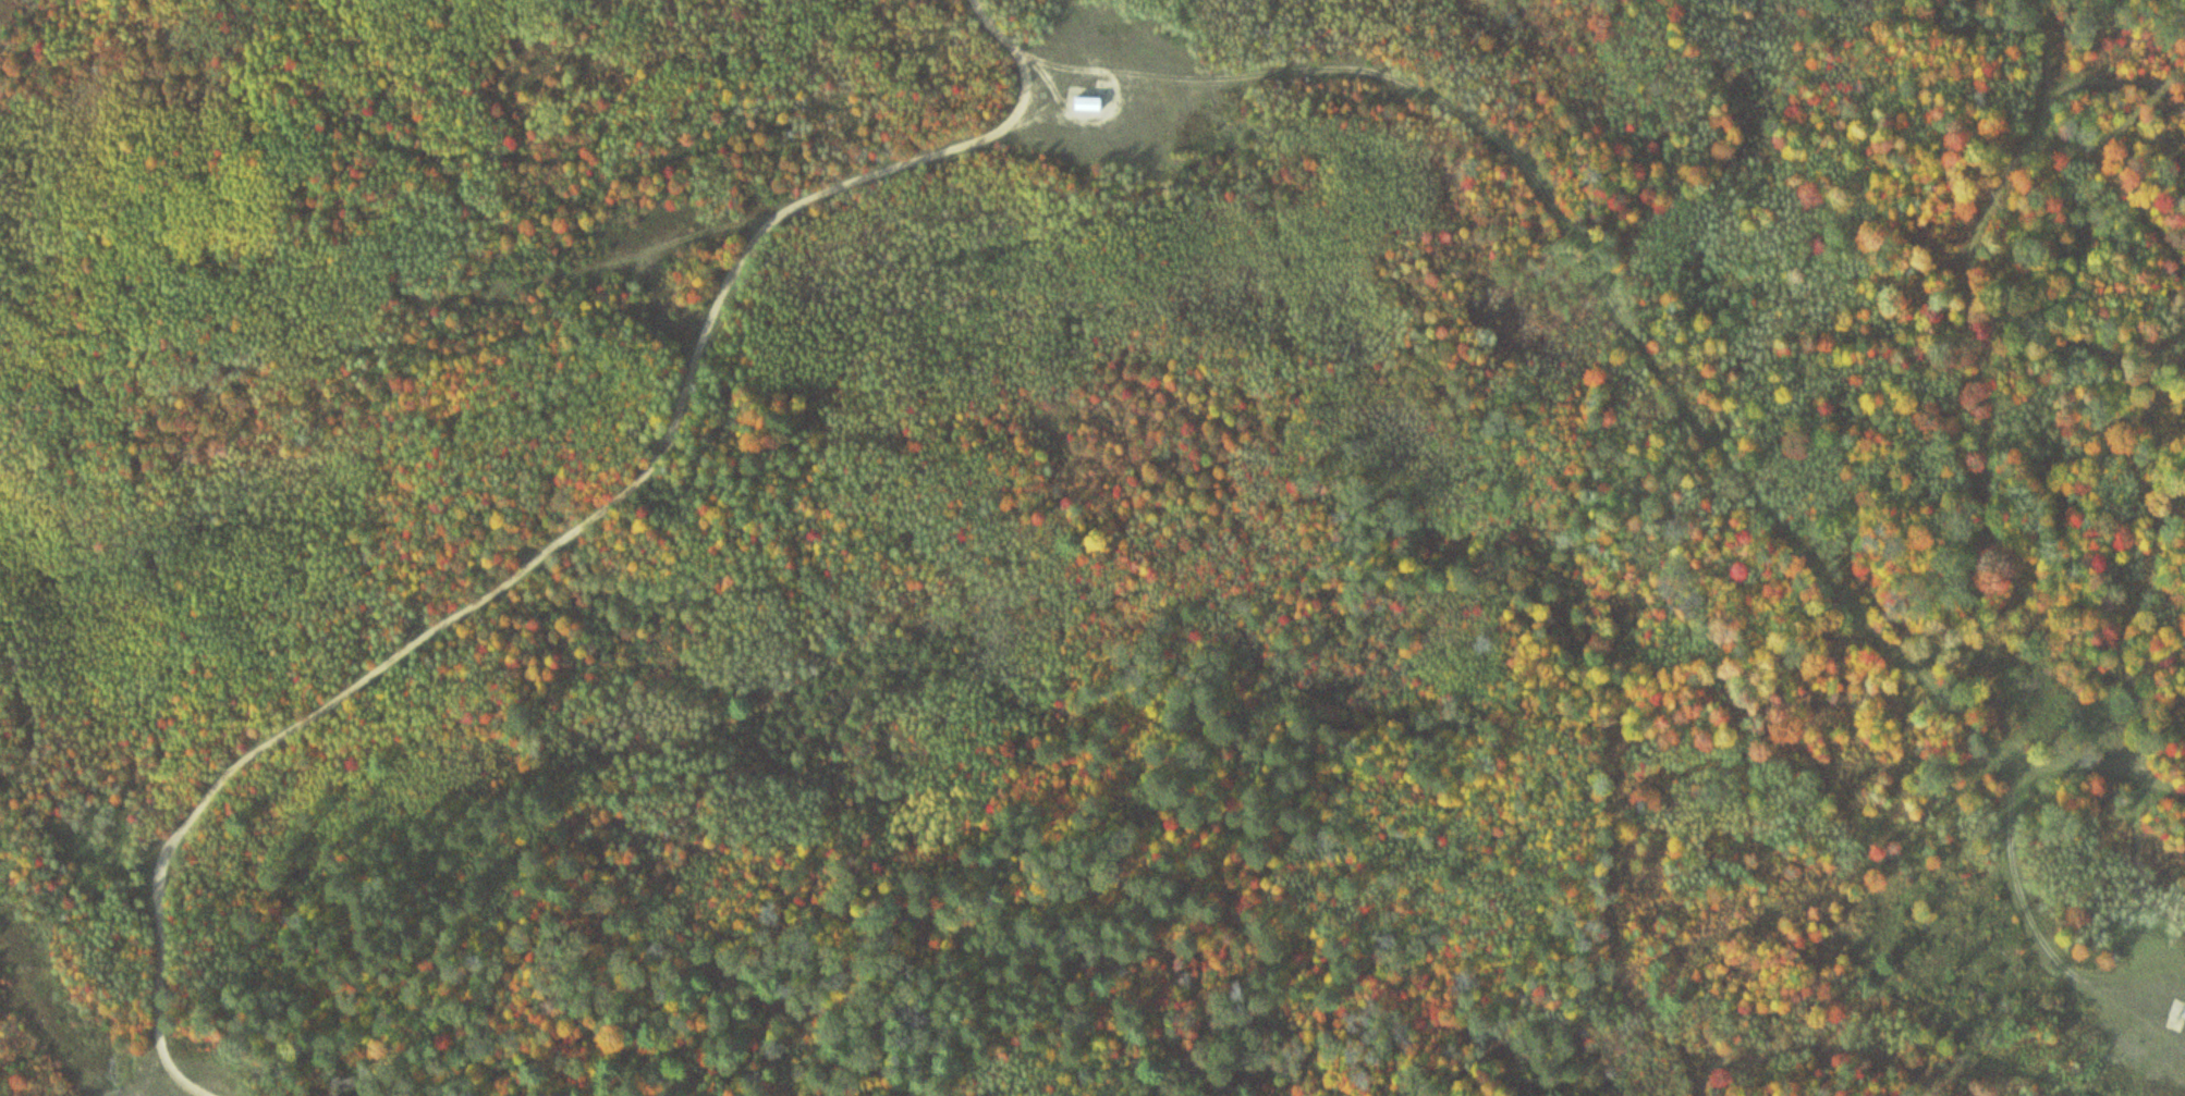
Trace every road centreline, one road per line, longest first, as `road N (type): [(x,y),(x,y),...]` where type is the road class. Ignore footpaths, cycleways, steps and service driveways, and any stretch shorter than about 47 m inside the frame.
road 1 (track): [(990,0),(1036,79),(1011,130),(786,206),(712,334),(654,479),(235,766),(173,853),(162,936),(170,1043),(202,1085),(222,1095)]
road 2 (track): [(2184,784),(2136,773),(2018,772),(1954,717),(1723,457),(1501,135),(1346,65),(1128,77),(1032,72)]
road 3 (track): [(2140,1011),(2037,944),(2001,848),(2018,772)]

